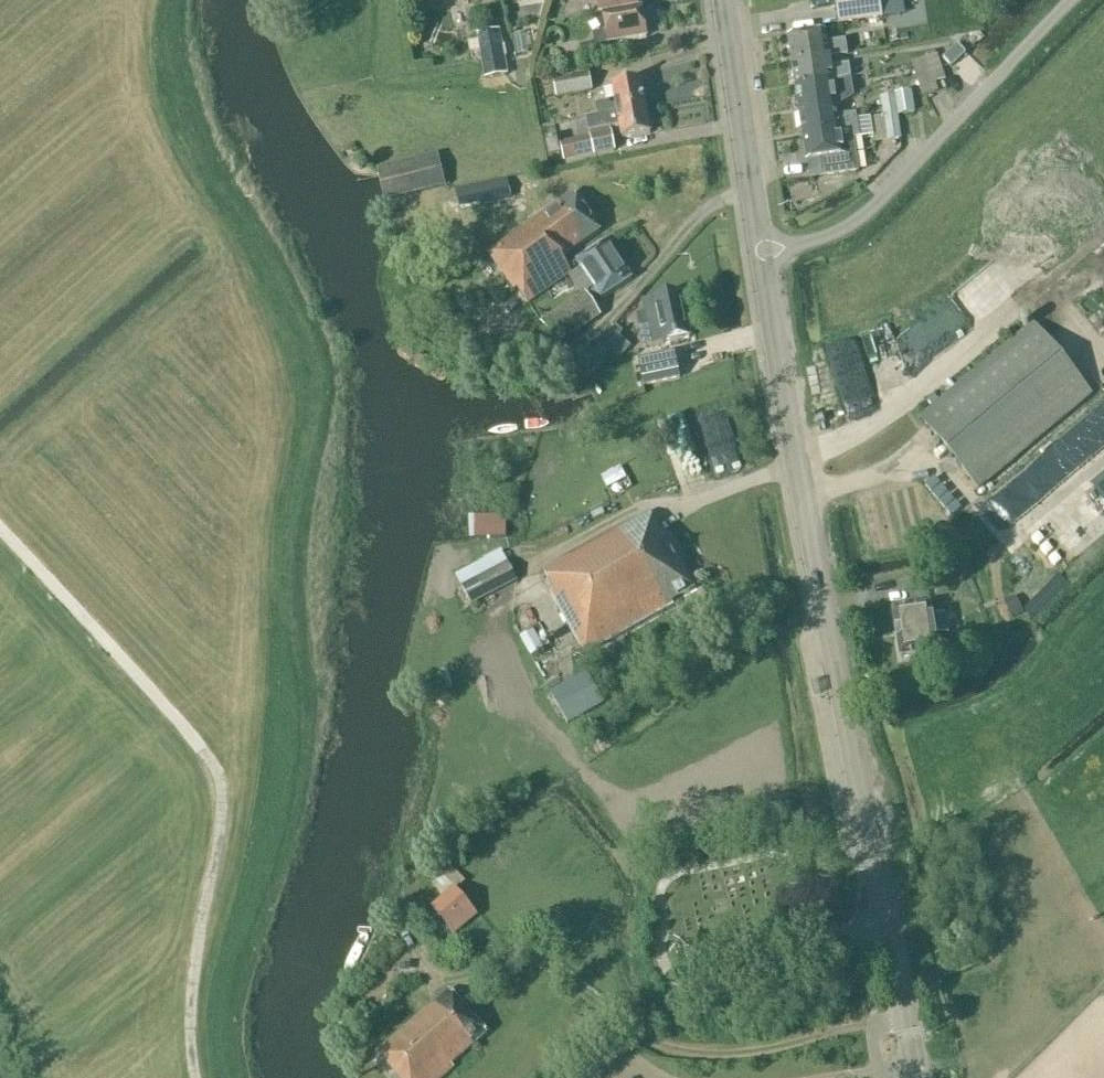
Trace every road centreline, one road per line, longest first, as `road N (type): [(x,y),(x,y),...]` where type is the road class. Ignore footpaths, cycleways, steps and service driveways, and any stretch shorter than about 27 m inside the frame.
road 1 (secondary): [(918,1077),(761,250)]
road 2 (track): [(0,531),(216,772),(221,821),(190,1011),(194,1077)]
road 3 (unclassified): [(1068,0),(854,222),(761,250)]
road 4 (secondary): [(761,250),(724,0)]

